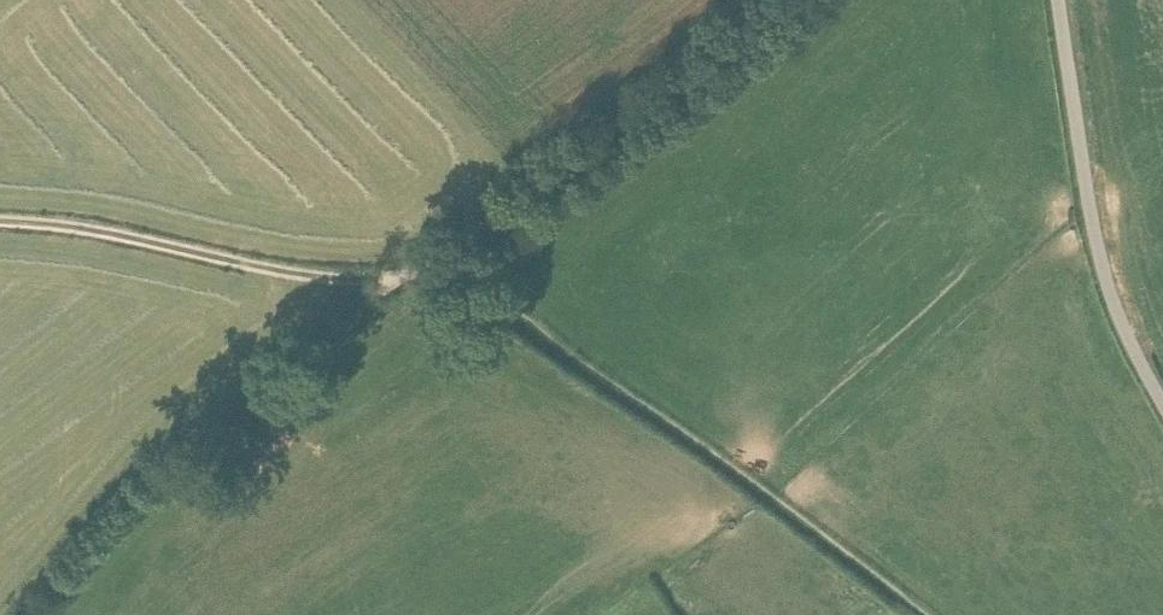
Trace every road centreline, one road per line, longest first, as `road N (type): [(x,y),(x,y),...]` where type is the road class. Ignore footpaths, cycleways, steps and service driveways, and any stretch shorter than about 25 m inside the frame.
road 1 (track): [(921,614),(490,296),(429,261)]
road 2 (track): [(398,281),(187,445),(103,529),(34,614)]
road 3 (track): [(777,0),(429,261)]
road 4 (unclassified): [(1162,405),(1101,266),(1058,0)]
road 5 (track): [(398,281),(299,274),(106,232),(0,221)]

